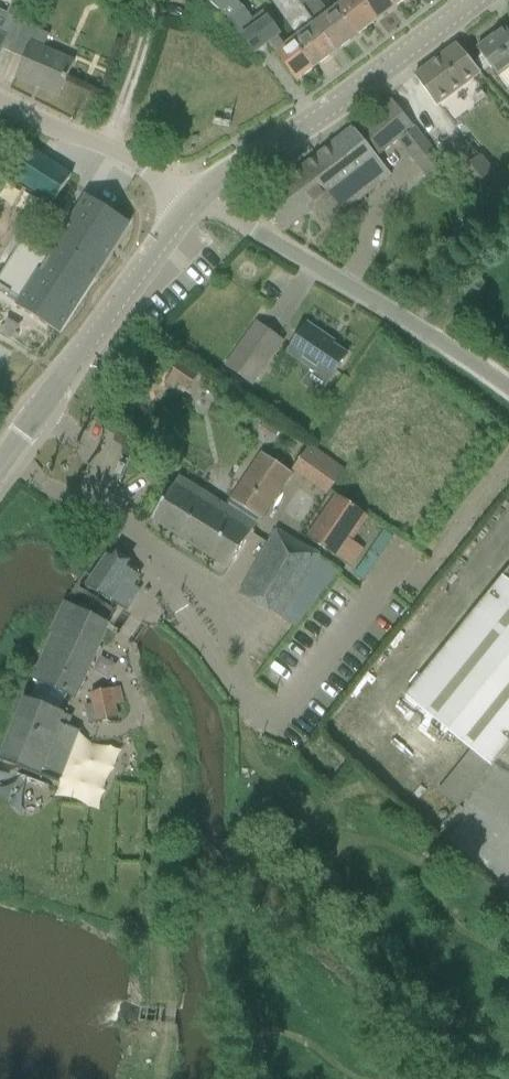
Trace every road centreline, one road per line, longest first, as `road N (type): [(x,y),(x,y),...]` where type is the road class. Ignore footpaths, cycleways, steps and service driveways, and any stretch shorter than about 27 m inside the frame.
road 1 (unclassified): [(199,192),(508,396)]
road 2 (tertiary): [(0,465),(199,192)]
road 3 (tertiary): [(199,192),(472,0)]
road 4 (residential): [(199,192),(0,98)]

